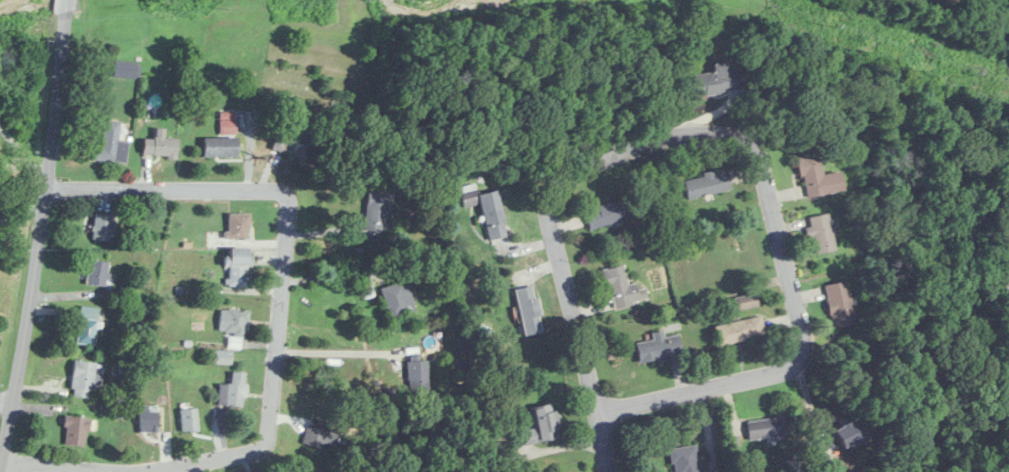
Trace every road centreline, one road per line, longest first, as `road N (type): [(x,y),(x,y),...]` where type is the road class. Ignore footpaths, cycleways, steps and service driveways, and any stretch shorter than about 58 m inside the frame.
road 1 (residential): [(599,415),(542,191),(637,144),(760,136),(805,357),(792,368),(599,415)]
road 2 (tertiary): [(0,471),(50,174),(65,12)]
road 3 (residential): [(282,317),(292,191),(48,187)]
road 4 (residential): [(144,471),(273,452),(282,317)]
road 5 (residential): [(2,460),(128,471)]

